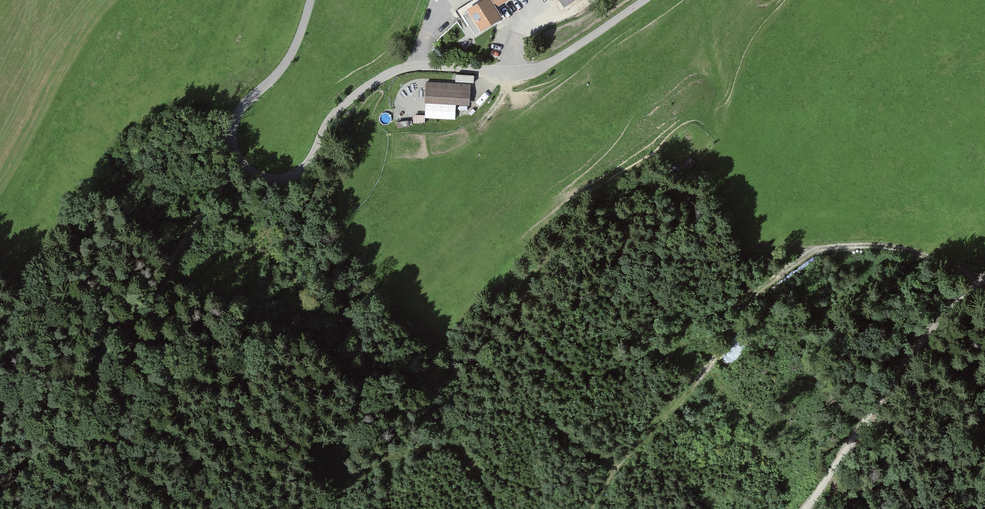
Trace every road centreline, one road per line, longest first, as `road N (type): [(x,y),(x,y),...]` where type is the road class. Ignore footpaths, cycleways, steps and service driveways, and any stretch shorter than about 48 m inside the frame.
road 1 (residential): [(644,0),(536,69),(422,64),(385,75),(329,119),(304,167),(261,178),(233,152),(236,116),(291,56),(311,0)]
road 2 (track): [(89,508),(105,414),(233,152)]
road 3 (track): [(984,272),(955,299),(808,508)]

